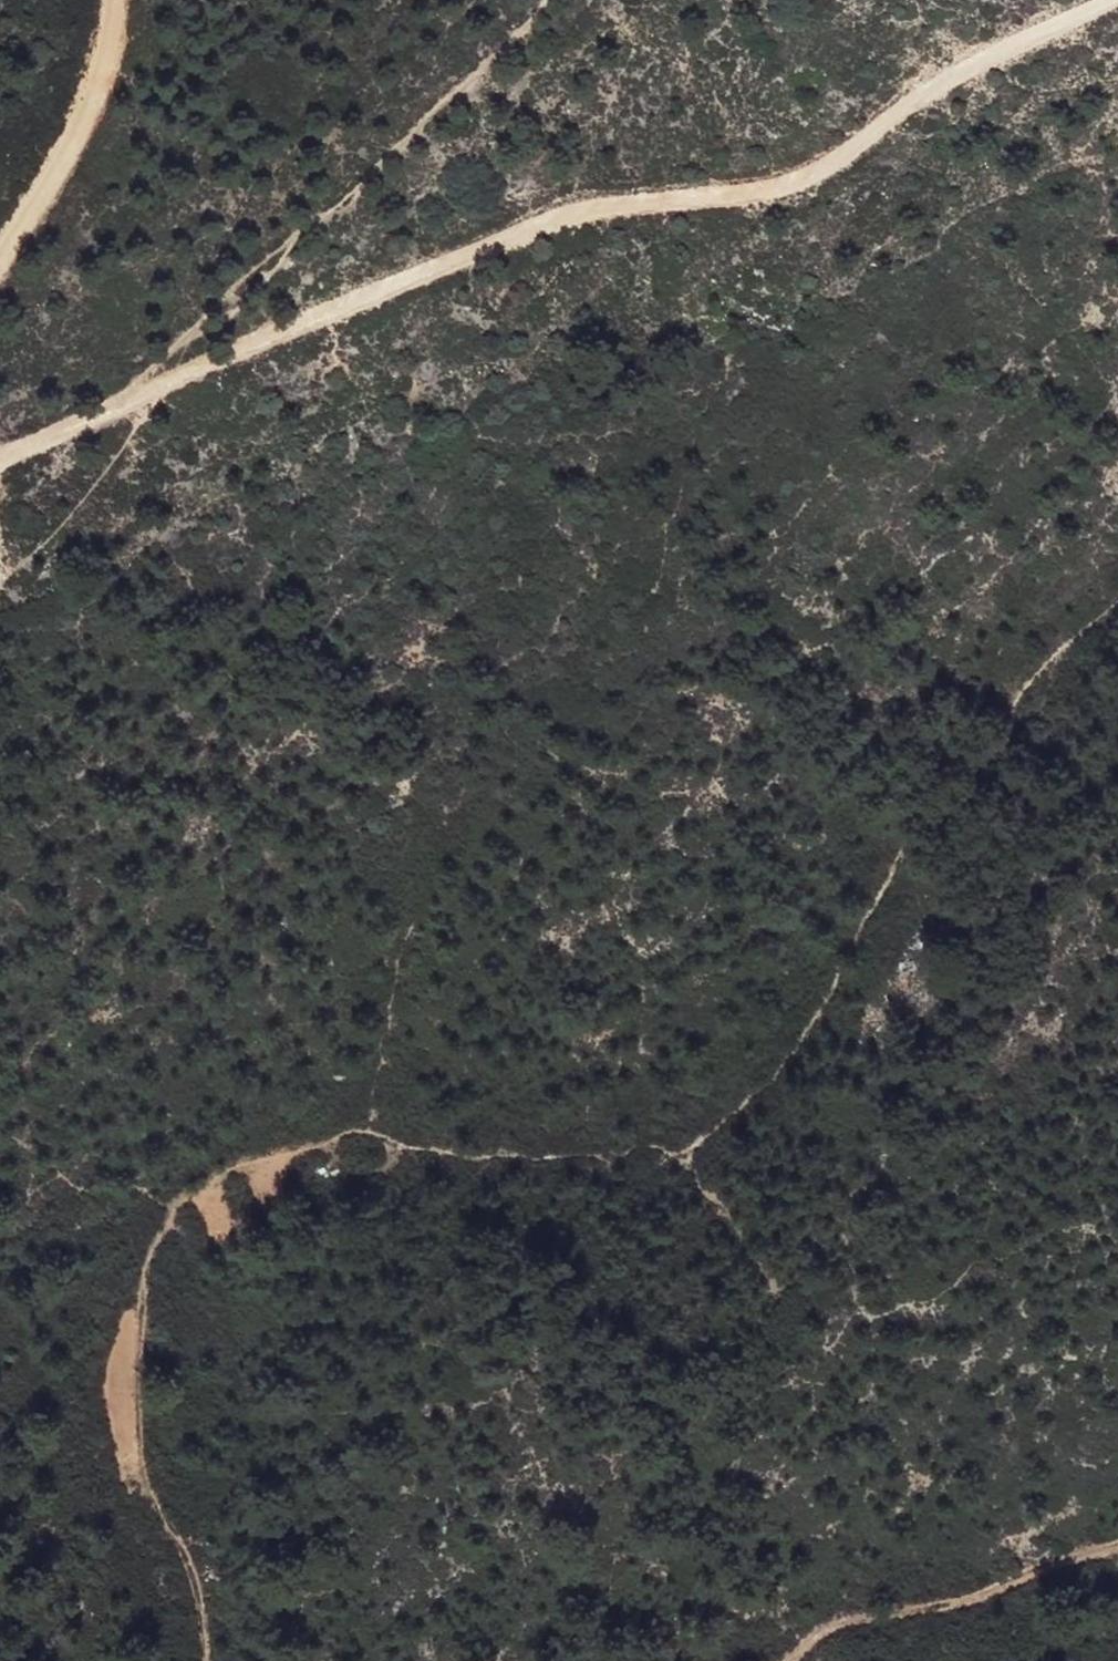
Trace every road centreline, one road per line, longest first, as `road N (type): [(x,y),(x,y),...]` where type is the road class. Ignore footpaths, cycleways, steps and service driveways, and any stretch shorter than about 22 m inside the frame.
road 1 (track): [(1109,0),(952,66),(844,158),(776,192),(587,205),(557,229),(0,459)]
road 2 (track): [(376,1136),(356,1134),(210,1175),(170,1216),(147,1282),(142,1455),(151,1497),(183,1562),(203,1660)]
road 3 (track): [(1117,1549),(1020,1574),(956,1605),(818,1633),(791,1660)]
road 4 (track): [(0,251),(113,74),(122,0)]

